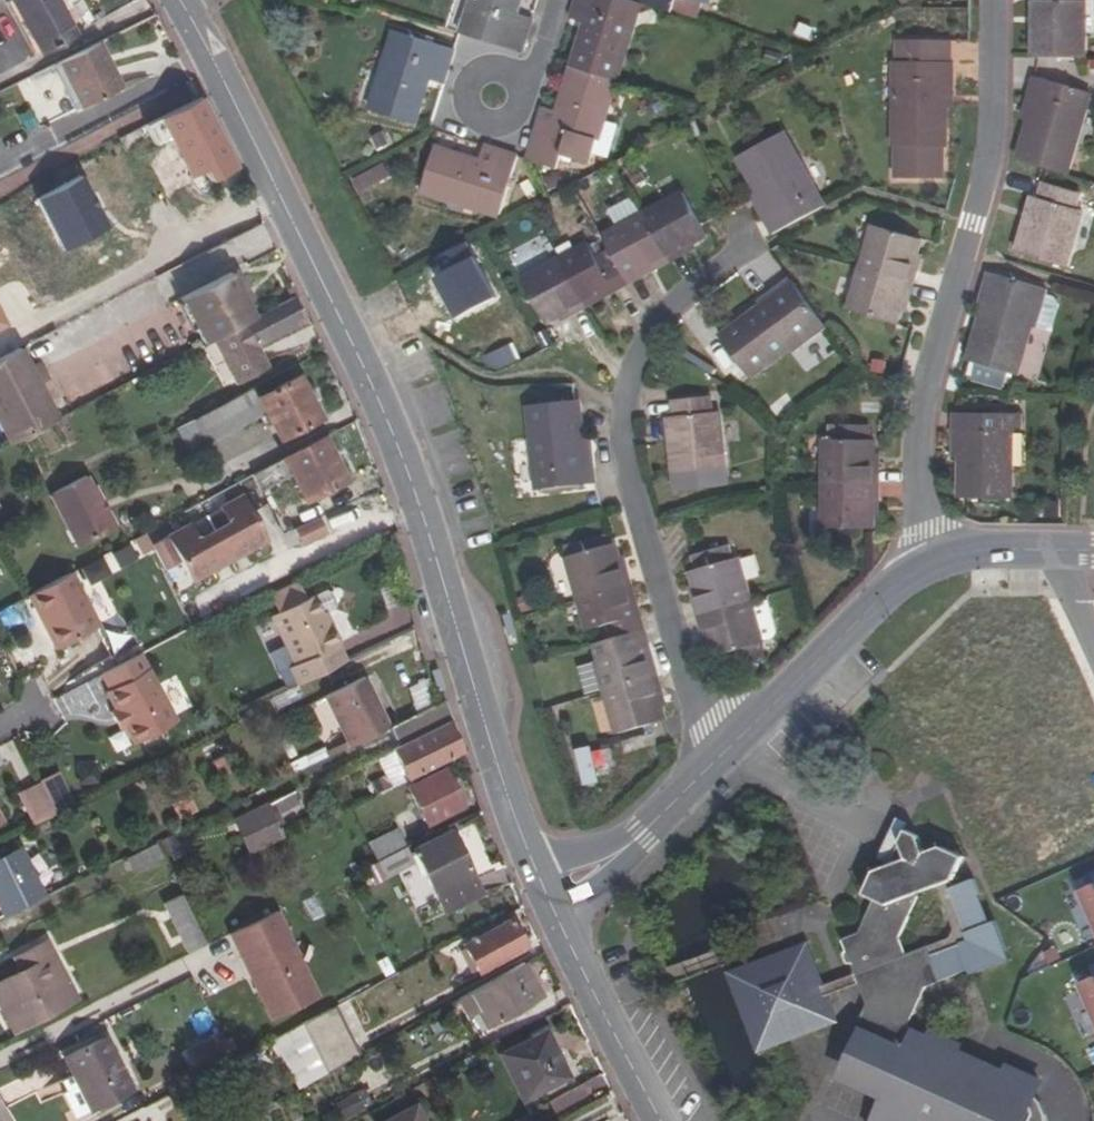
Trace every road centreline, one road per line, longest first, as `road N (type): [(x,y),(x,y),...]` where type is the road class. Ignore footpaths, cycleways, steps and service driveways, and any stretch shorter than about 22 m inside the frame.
road 1 (tertiary): [(532,862),(365,364),(180,0)]
road 2 (residential): [(722,749),(684,676),(643,526),(627,460),(627,398),(648,338),(690,289),(745,245)]
road 3 (residential): [(926,553),(916,501),(918,430),(990,156),(988,0)]
road 4 (tertiary): [(926,553),(722,749)]
road 5 (tertiary): [(663,1120),(564,933)]
road 6 (tertiary): [(1052,549),(926,553)]
road 7 (residential): [(564,933),(640,835)]
road 8 (residential): [(555,0),(538,58),(491,97)]

